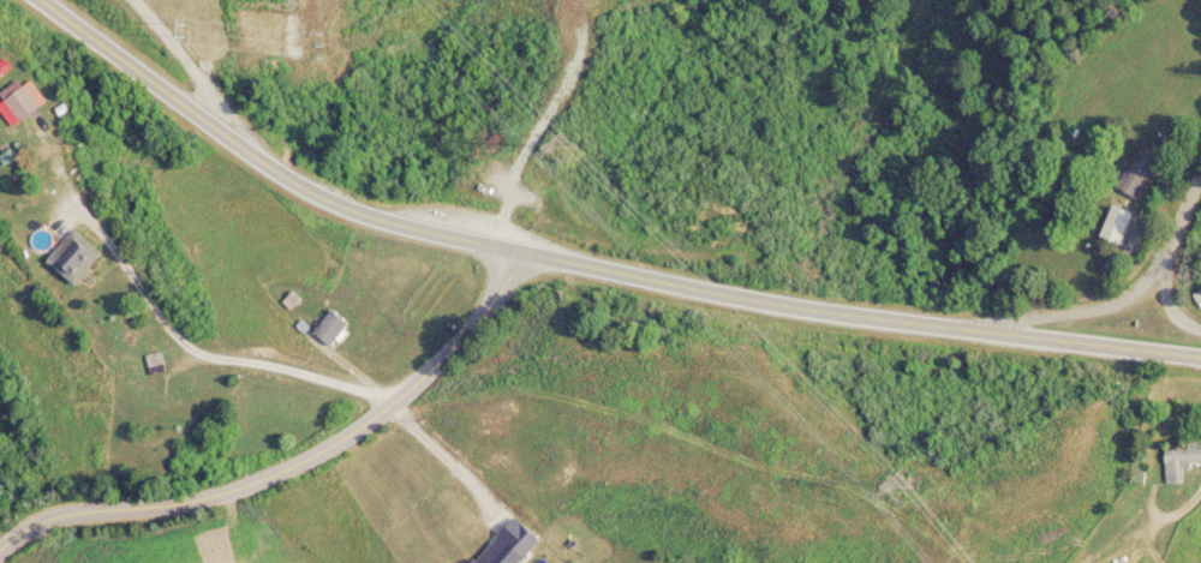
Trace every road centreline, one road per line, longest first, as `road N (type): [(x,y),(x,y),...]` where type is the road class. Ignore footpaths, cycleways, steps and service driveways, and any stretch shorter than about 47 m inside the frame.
road 1 (secondary): [(1200,358),(979,334),(615,275),(345,206),(251,150),(49,0)]
road 2 (residential): [(0,550),(125,491),(269,465),(501,304),(538,252)]
road 3 (residential): [(979,334),(1040,315),(1111,306),(1165,260)]
road 4 (residential): [(1200,330),(1172,316),(1165,260),(1200,188)]

